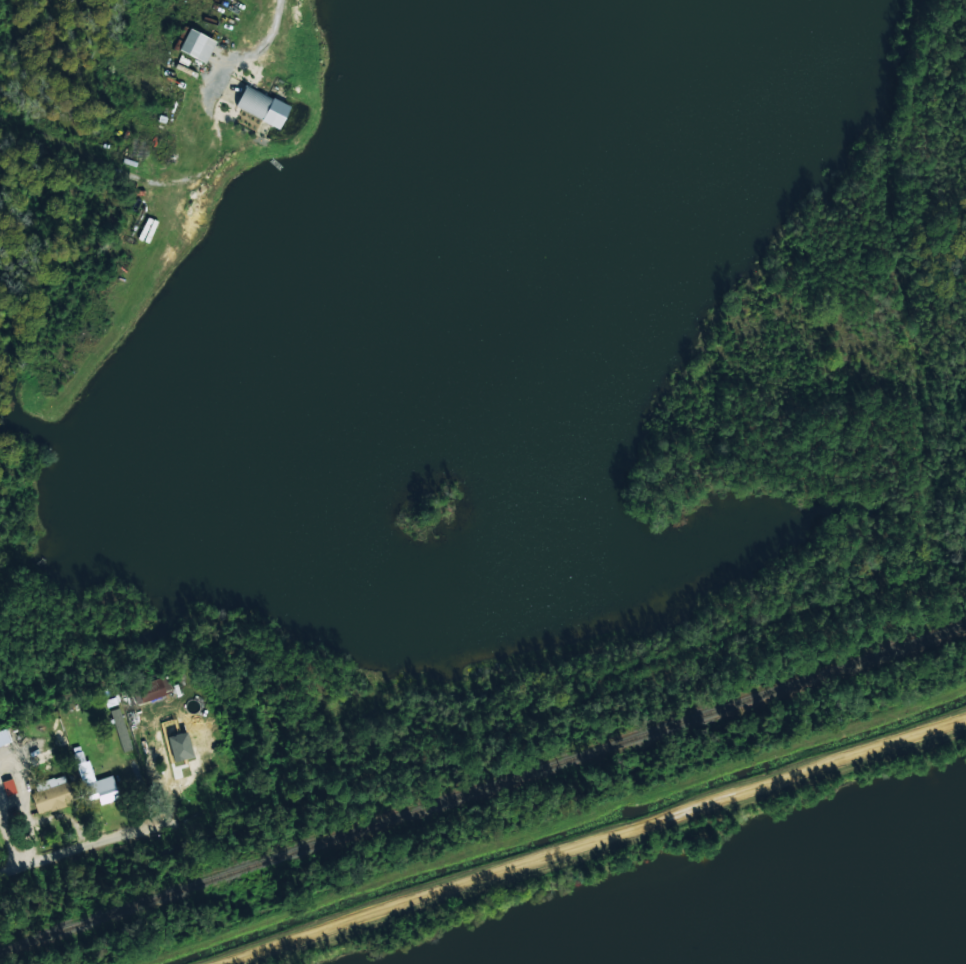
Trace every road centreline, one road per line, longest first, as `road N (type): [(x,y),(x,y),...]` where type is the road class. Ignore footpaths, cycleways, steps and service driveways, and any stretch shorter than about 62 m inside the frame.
road 1 (residential): [(867,594),(723,629),(546,688),(240,807),(0,871)]
road 2 (residential): [(0,109),(149,178)]

